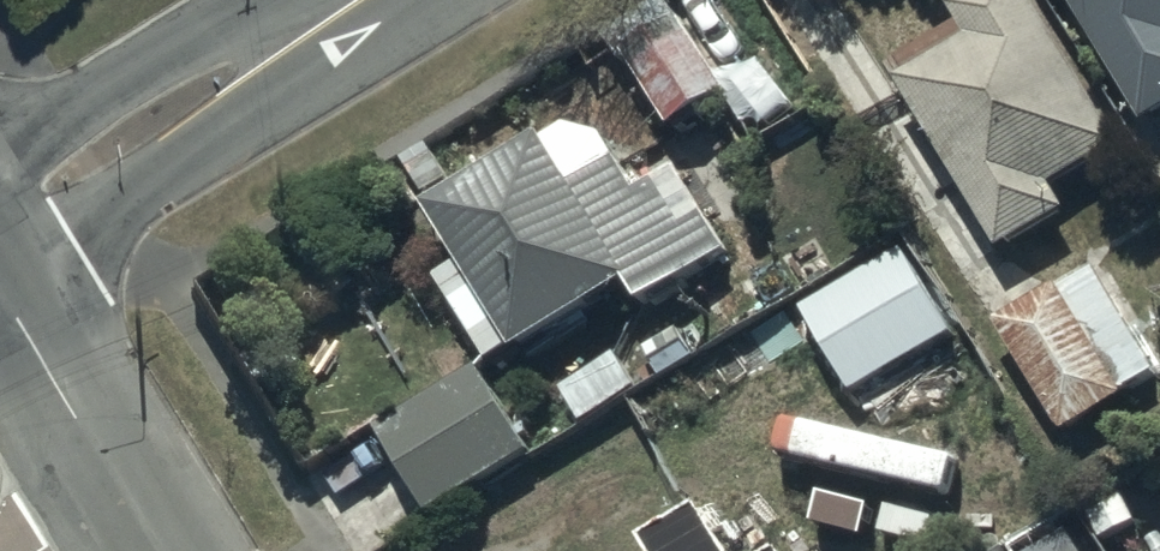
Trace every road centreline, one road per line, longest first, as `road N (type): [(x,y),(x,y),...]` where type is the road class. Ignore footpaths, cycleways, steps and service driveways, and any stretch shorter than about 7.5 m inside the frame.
road 1 (residential): [(0,220),(357,0)]
road 2 (residential): [(0,293),(126,499)]

